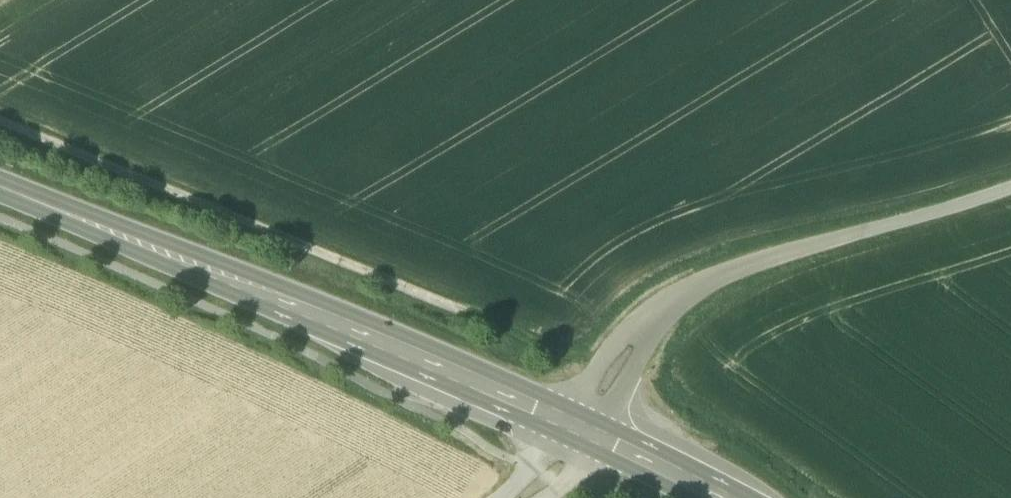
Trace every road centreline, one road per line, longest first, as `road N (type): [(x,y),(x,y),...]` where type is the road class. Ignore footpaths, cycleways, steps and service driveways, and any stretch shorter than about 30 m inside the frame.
road 1 (track): [(0,119),(599,366)]
road 2 (secondary): [(0,187),(562,422)]
road 3 (unclassified): [(660,313),(729,273),(1010,189)]
road 4 (unclassified): [(660,313),(624,334),(562,422)]
road 5 (unclassified): [(595,437),(660,313)]
road 6 (secondary): [(595,437),(720,497)]

